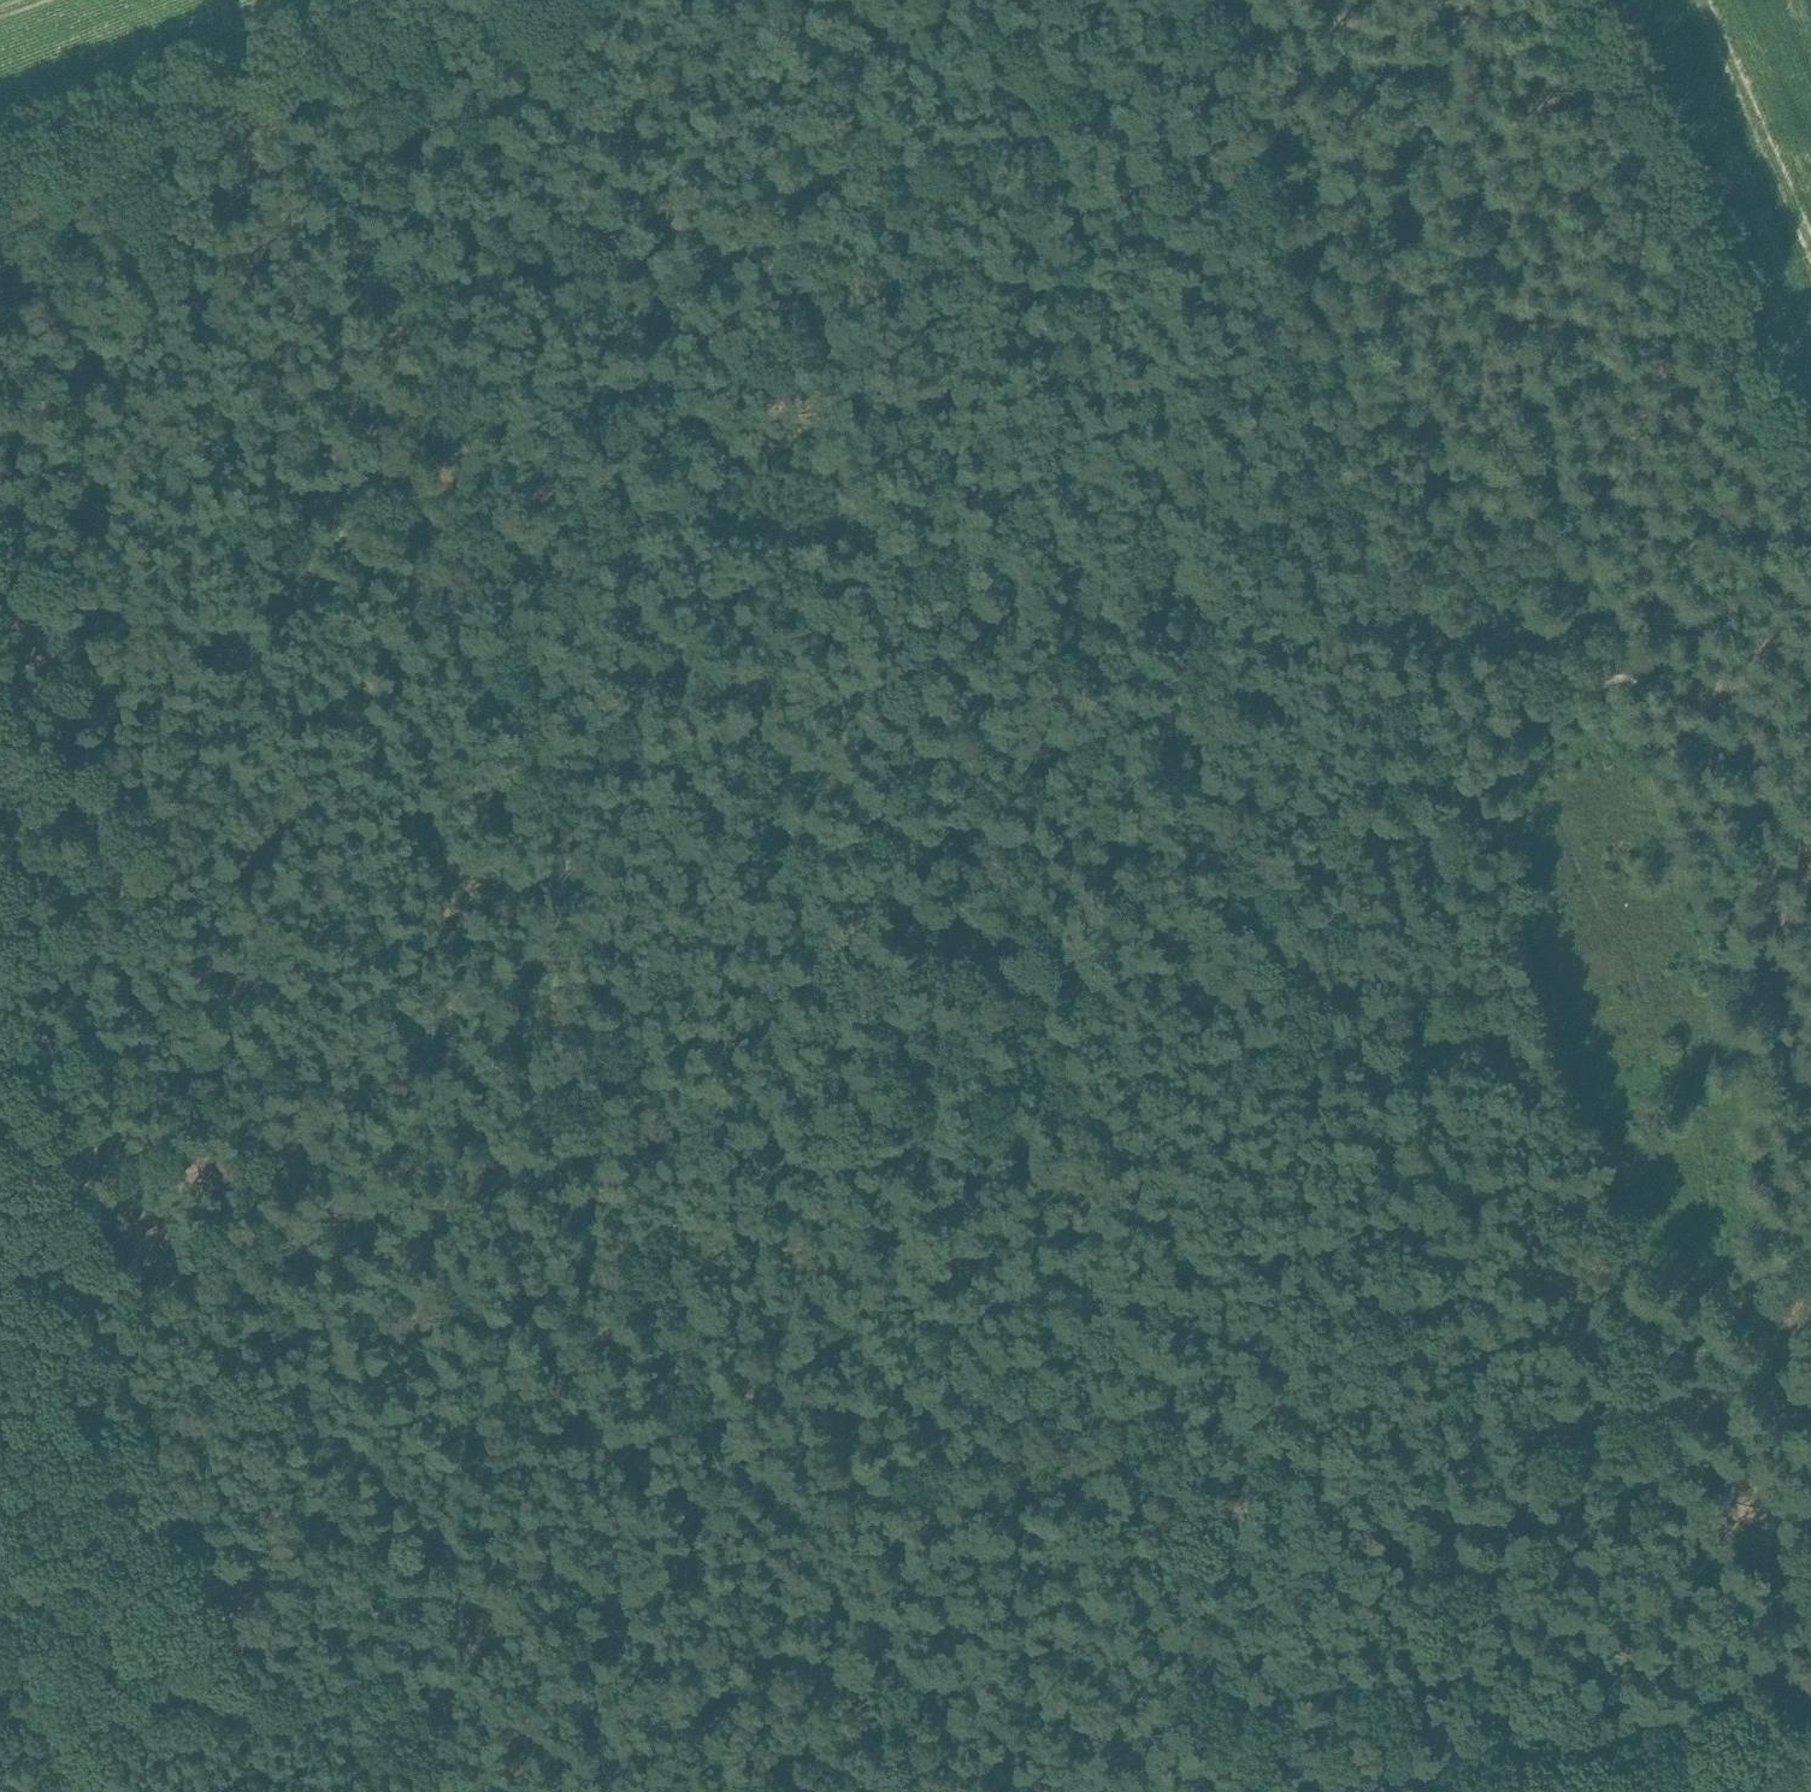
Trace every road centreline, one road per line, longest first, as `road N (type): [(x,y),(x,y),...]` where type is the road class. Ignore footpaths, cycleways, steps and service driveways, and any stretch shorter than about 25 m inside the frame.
road 1 (track): [(1588,0),(1810,513)]
road 2 (track): [(0,179),(472,0)]
road 3 (track): [(1511,1791),(1810,1741)]

